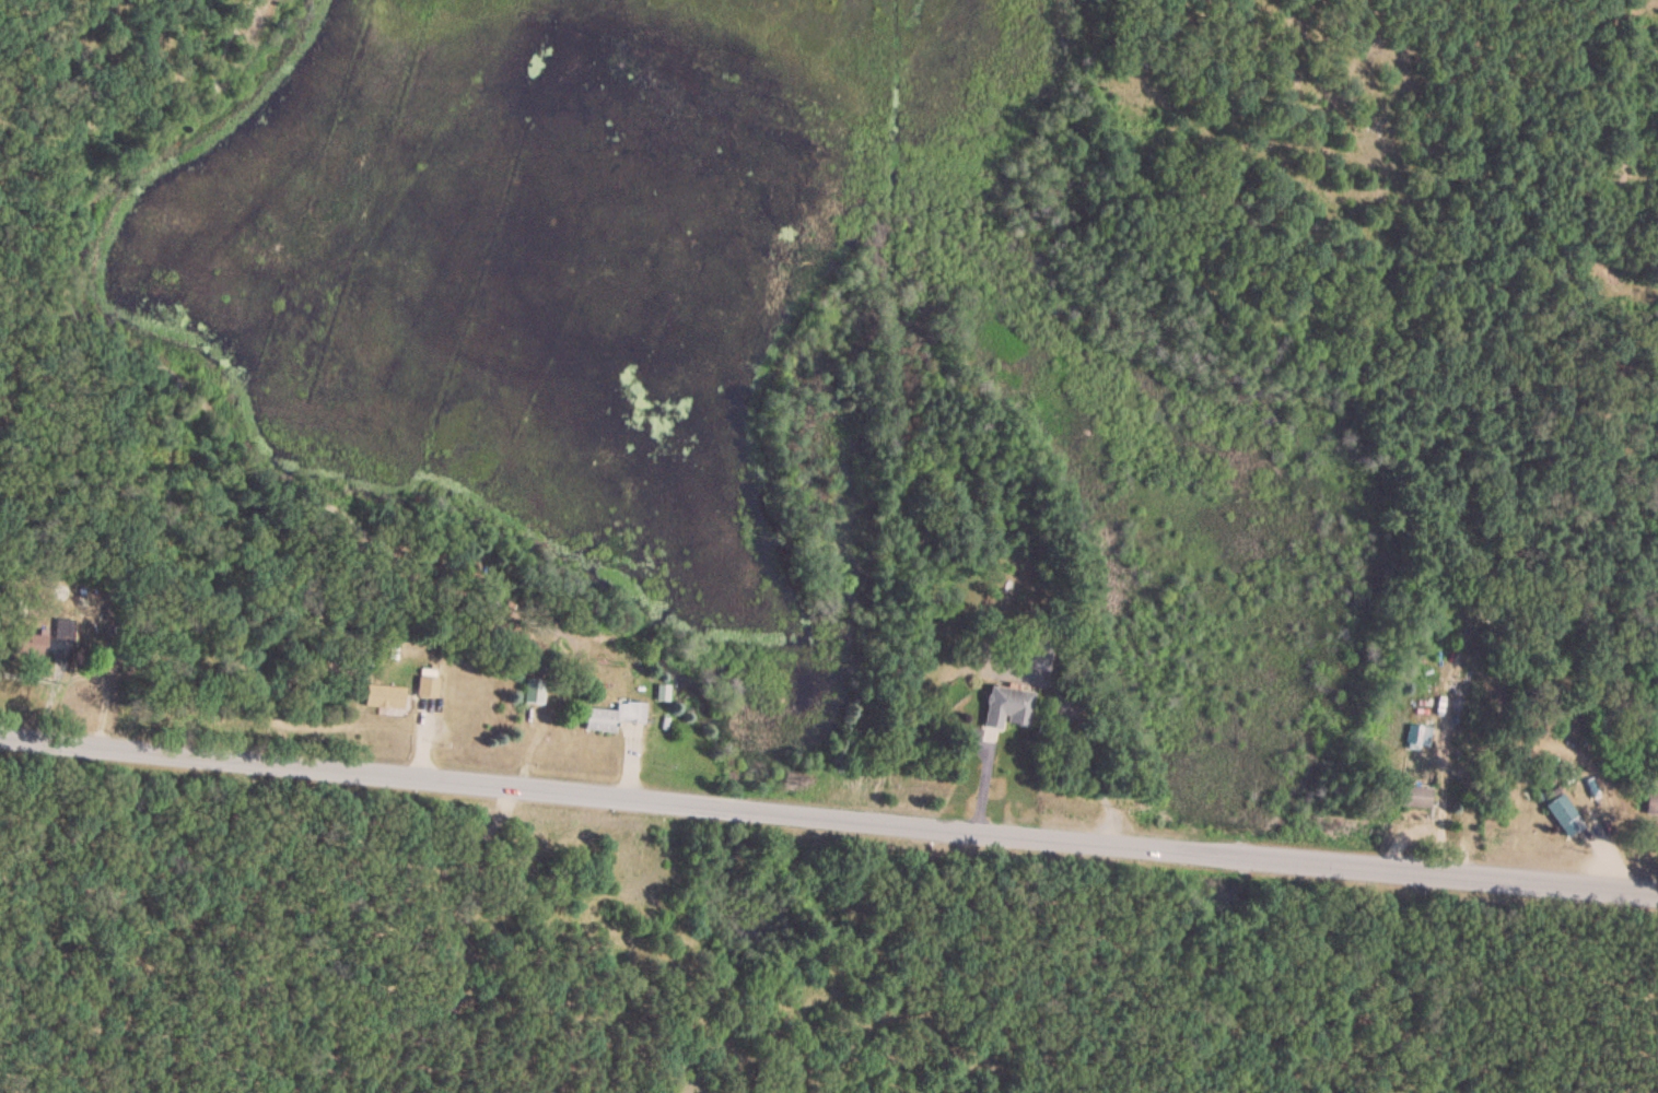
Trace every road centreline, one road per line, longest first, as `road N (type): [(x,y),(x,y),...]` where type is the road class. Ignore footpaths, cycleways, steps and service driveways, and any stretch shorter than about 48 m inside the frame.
road 1 (residential): [(0,729),(1657,883)]

